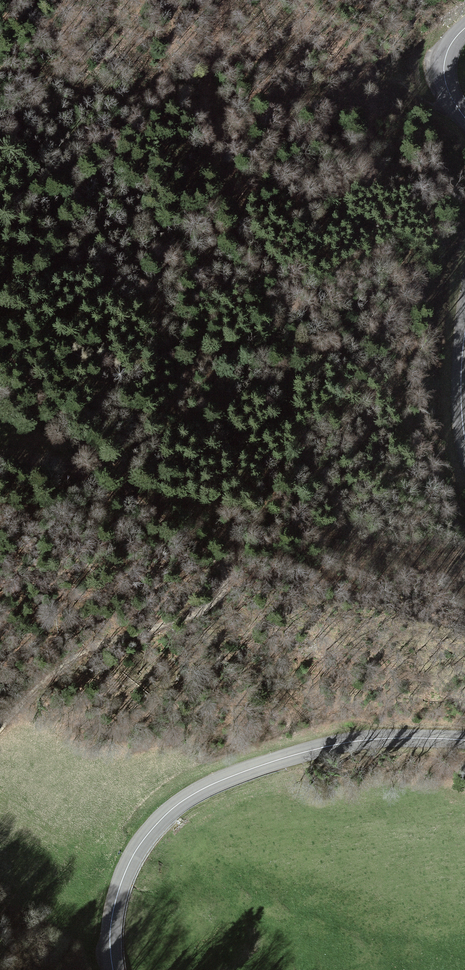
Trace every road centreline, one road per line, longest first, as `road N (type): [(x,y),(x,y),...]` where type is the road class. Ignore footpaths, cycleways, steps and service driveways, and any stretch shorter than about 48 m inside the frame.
road 1 (track): [(0,350),(151,514),(219,564),(226,581),(218,600),(195,614),(84,652),(0,727)]
road 2 (track): [(340,526),(330,487),(306,454),(272,272),(216,160),(210,65),(227,0)]
road 3 (primary): [(464,740),(327,746),(182,801),(147,835),(125,873),(111,924),(113,969)]

